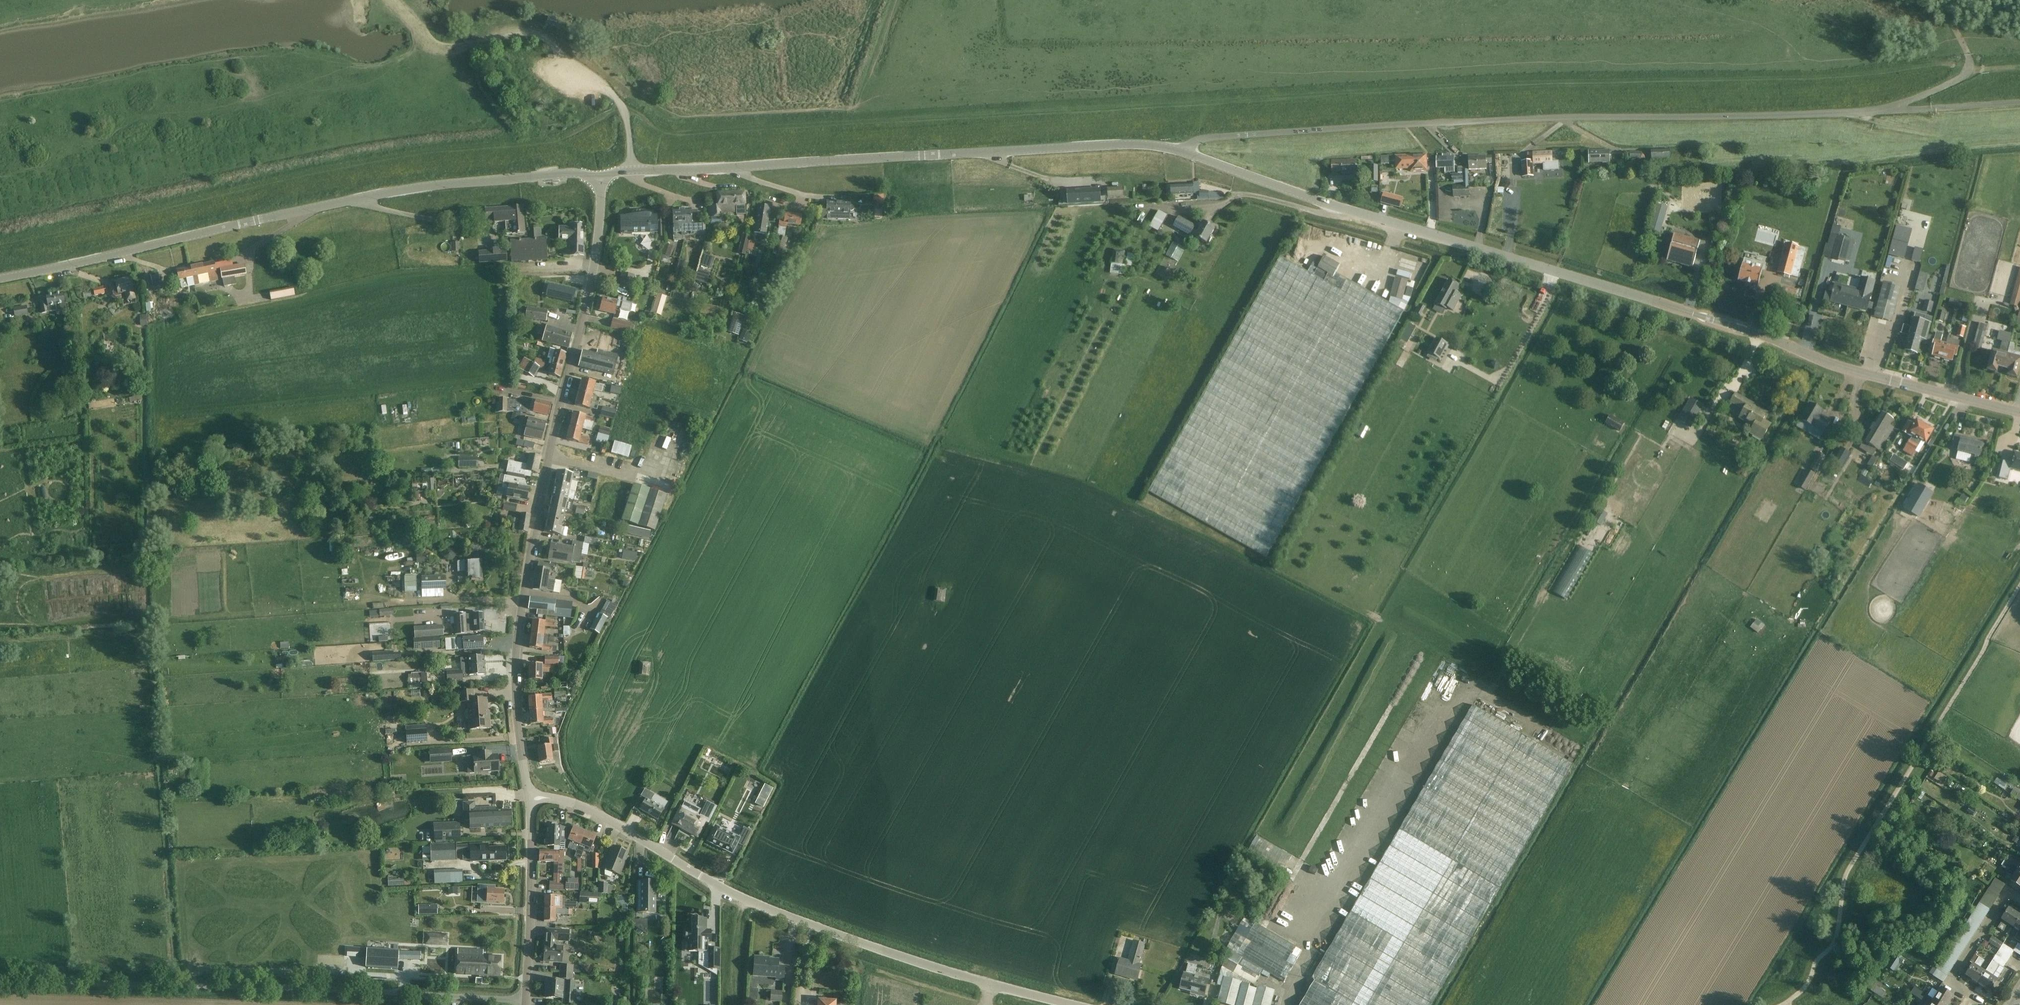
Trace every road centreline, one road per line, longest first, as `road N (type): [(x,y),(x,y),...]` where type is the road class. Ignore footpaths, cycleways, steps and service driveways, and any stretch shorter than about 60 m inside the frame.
road 1 (residential): [(1246,135),(1934,110)]
road 2 (unclassified): [(529,798),(519,702),(522,595),(595,269),(601,179)]
road 3 (unclassified): [(0,281),(439,185),(576,173),(601,179)]
road 4 (unclassified): [(1081,1004),(932,967),(784,916),(602,816),(529,798)]
road 5 (unclassified): [(1694,314),(1186,153)]
road 6 (unclassified): [(527,1002),(0,981)]
road 7 (residential): [(2019,414),(1848,369),(1694,314)]
road 8 (unclassified): [(923,158),(601,179)]
road 9 (unclassified): [(923,158),(1127,144),(1186,153)]
road 10 (unclassified): [(527,1002),(529,798)]
road 11 (residential): [(1970,989),(1951,977),(2010,884),(2019,891)]

